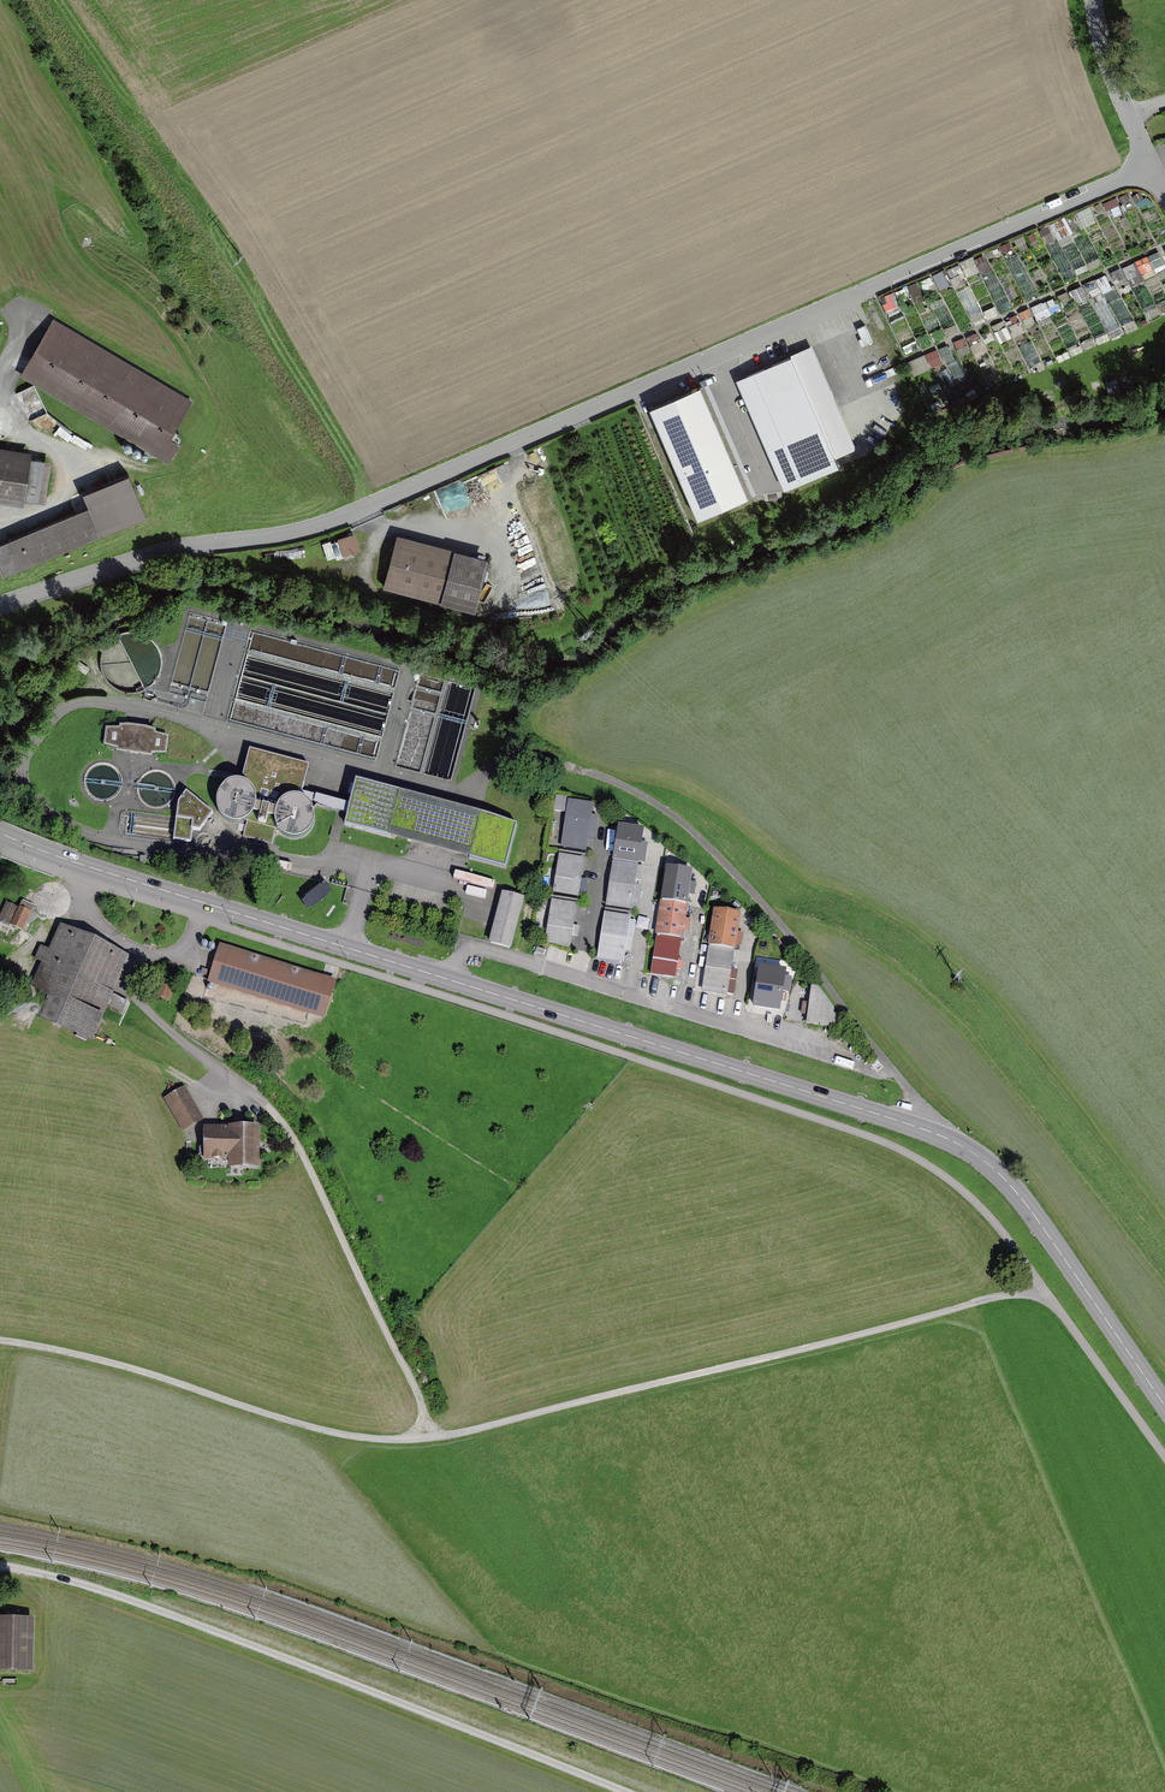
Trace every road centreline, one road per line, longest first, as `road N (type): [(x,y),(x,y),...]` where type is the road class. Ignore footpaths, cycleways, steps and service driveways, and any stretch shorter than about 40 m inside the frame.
road 1 (residential): [(0,605),(170,549),(290,538),(1117,184),(1136,172),(1141,146),(1094,0)]
road 2 (secondary): [(1164,1406),(1033,1213),(964,1148),(0,833)]
road 3 (track): [(1044,1291),(461,1434),(394,1442),(316,1429),(129,1369),(0,1343)]
road 4 (track): [(98,871),(89,910),(137,957),(136,995),(274,1114),(300,1148),(419,1393),(430,1440)]
road 5 (unclassified): [(0,1566),(215,1630),(624,1791)]
road 6 (track): [(558,765),(641,795),(694,830),(752,889),(940,1137)]
road 7 (track): [(0,524),(62,502),(74,482),(65,458),(25,431),(6,396),(0,380),(19,327),(0,303)]
road 8 (track): [(1164,1461),(1044,1291)]

